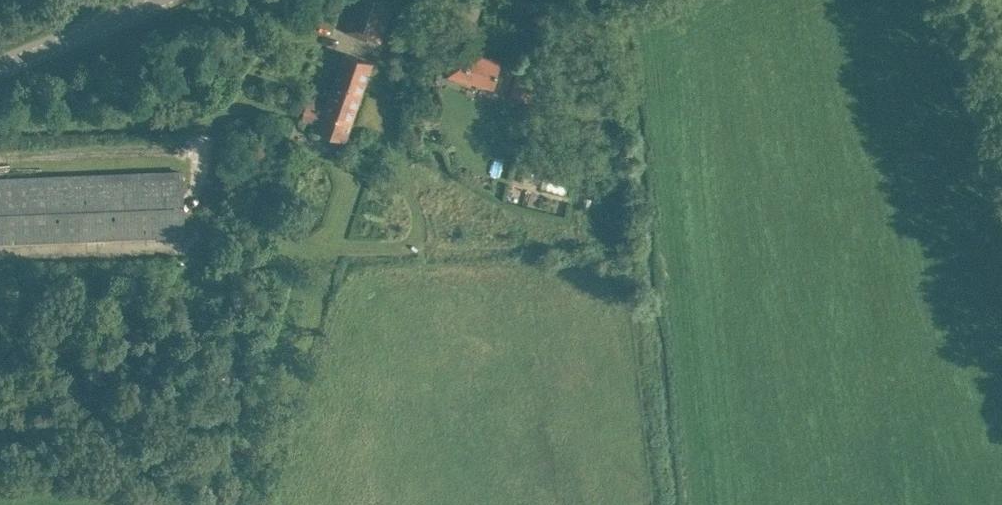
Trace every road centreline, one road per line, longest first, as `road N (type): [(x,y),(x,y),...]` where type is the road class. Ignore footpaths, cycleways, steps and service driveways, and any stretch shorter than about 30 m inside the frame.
road 1 (tertiary): [(0,67),(158,0)]

